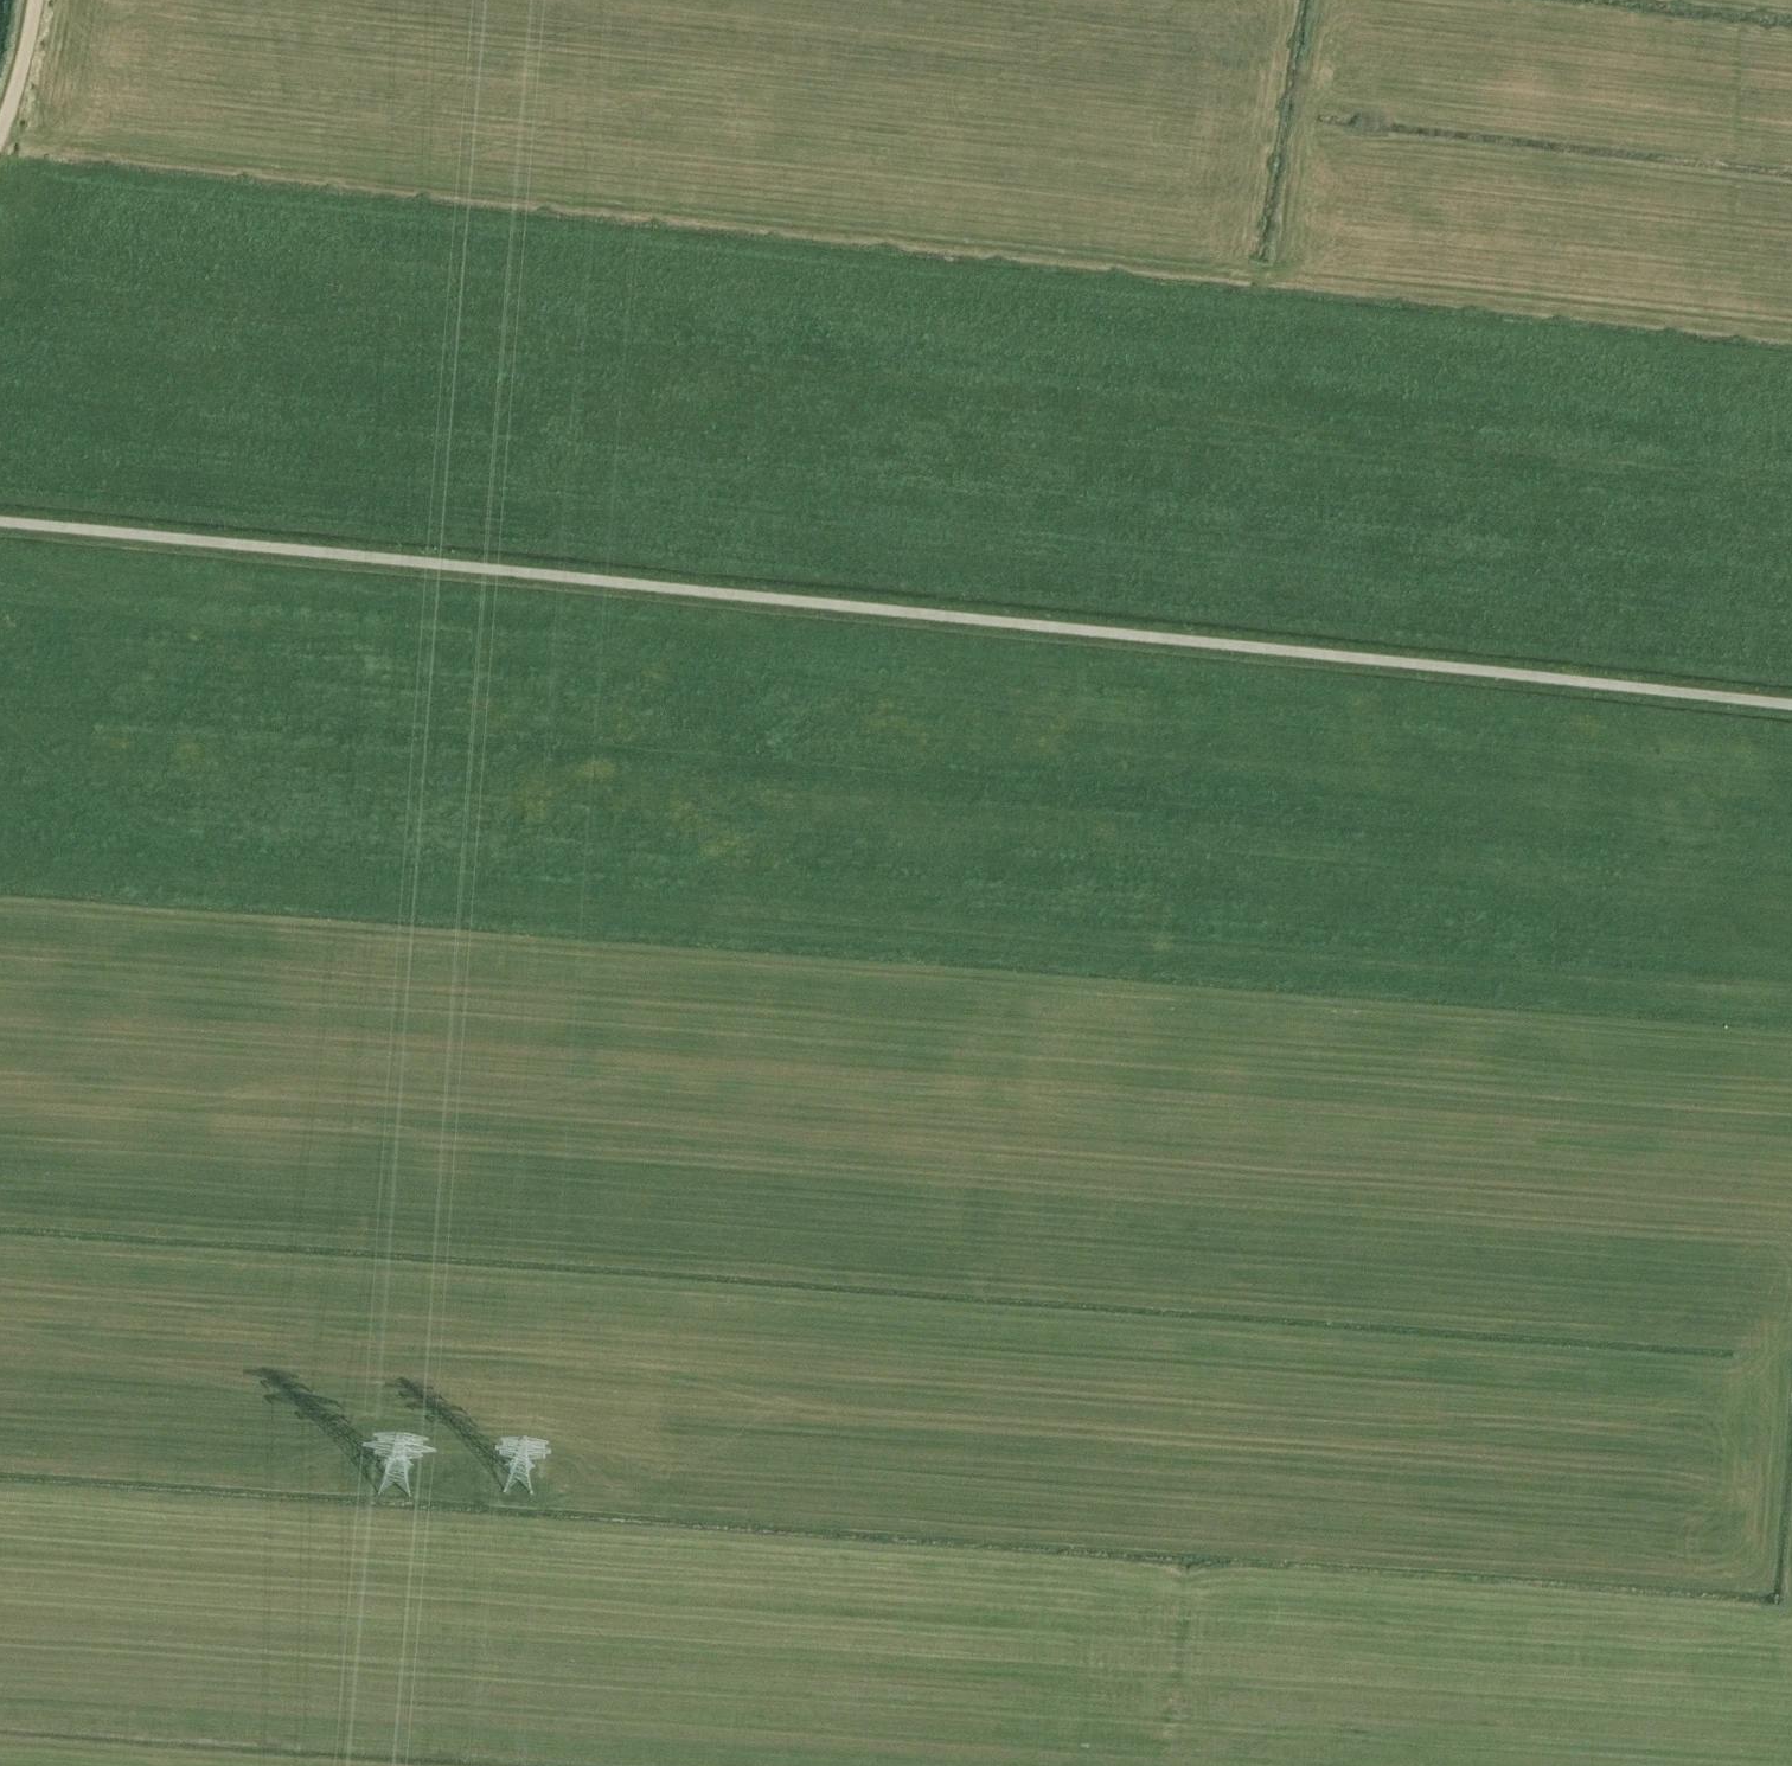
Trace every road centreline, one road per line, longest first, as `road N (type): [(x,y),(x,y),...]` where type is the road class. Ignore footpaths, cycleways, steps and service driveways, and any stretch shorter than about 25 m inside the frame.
road 1 (track): [(36,0),(0,135)]

